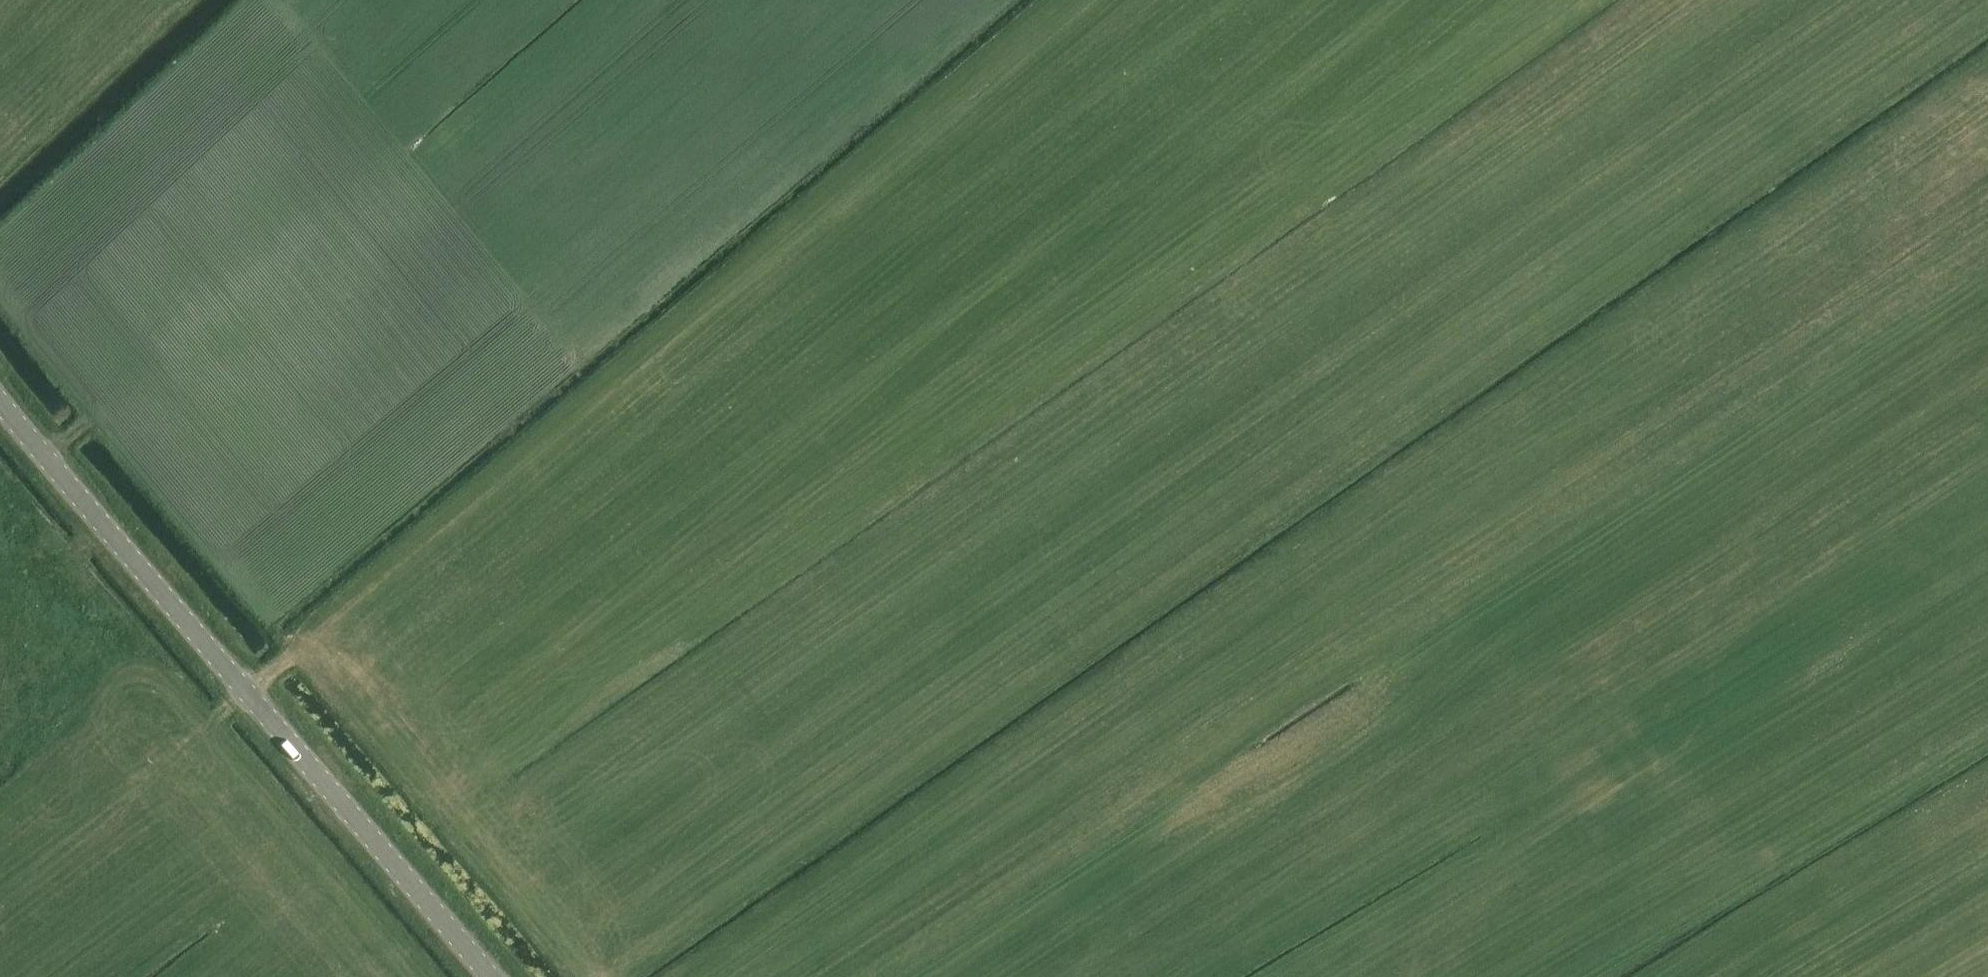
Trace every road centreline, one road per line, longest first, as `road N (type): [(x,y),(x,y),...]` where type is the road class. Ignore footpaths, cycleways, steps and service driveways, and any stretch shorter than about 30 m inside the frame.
road 1 (tertiary): [(491,976),(0,405)]

